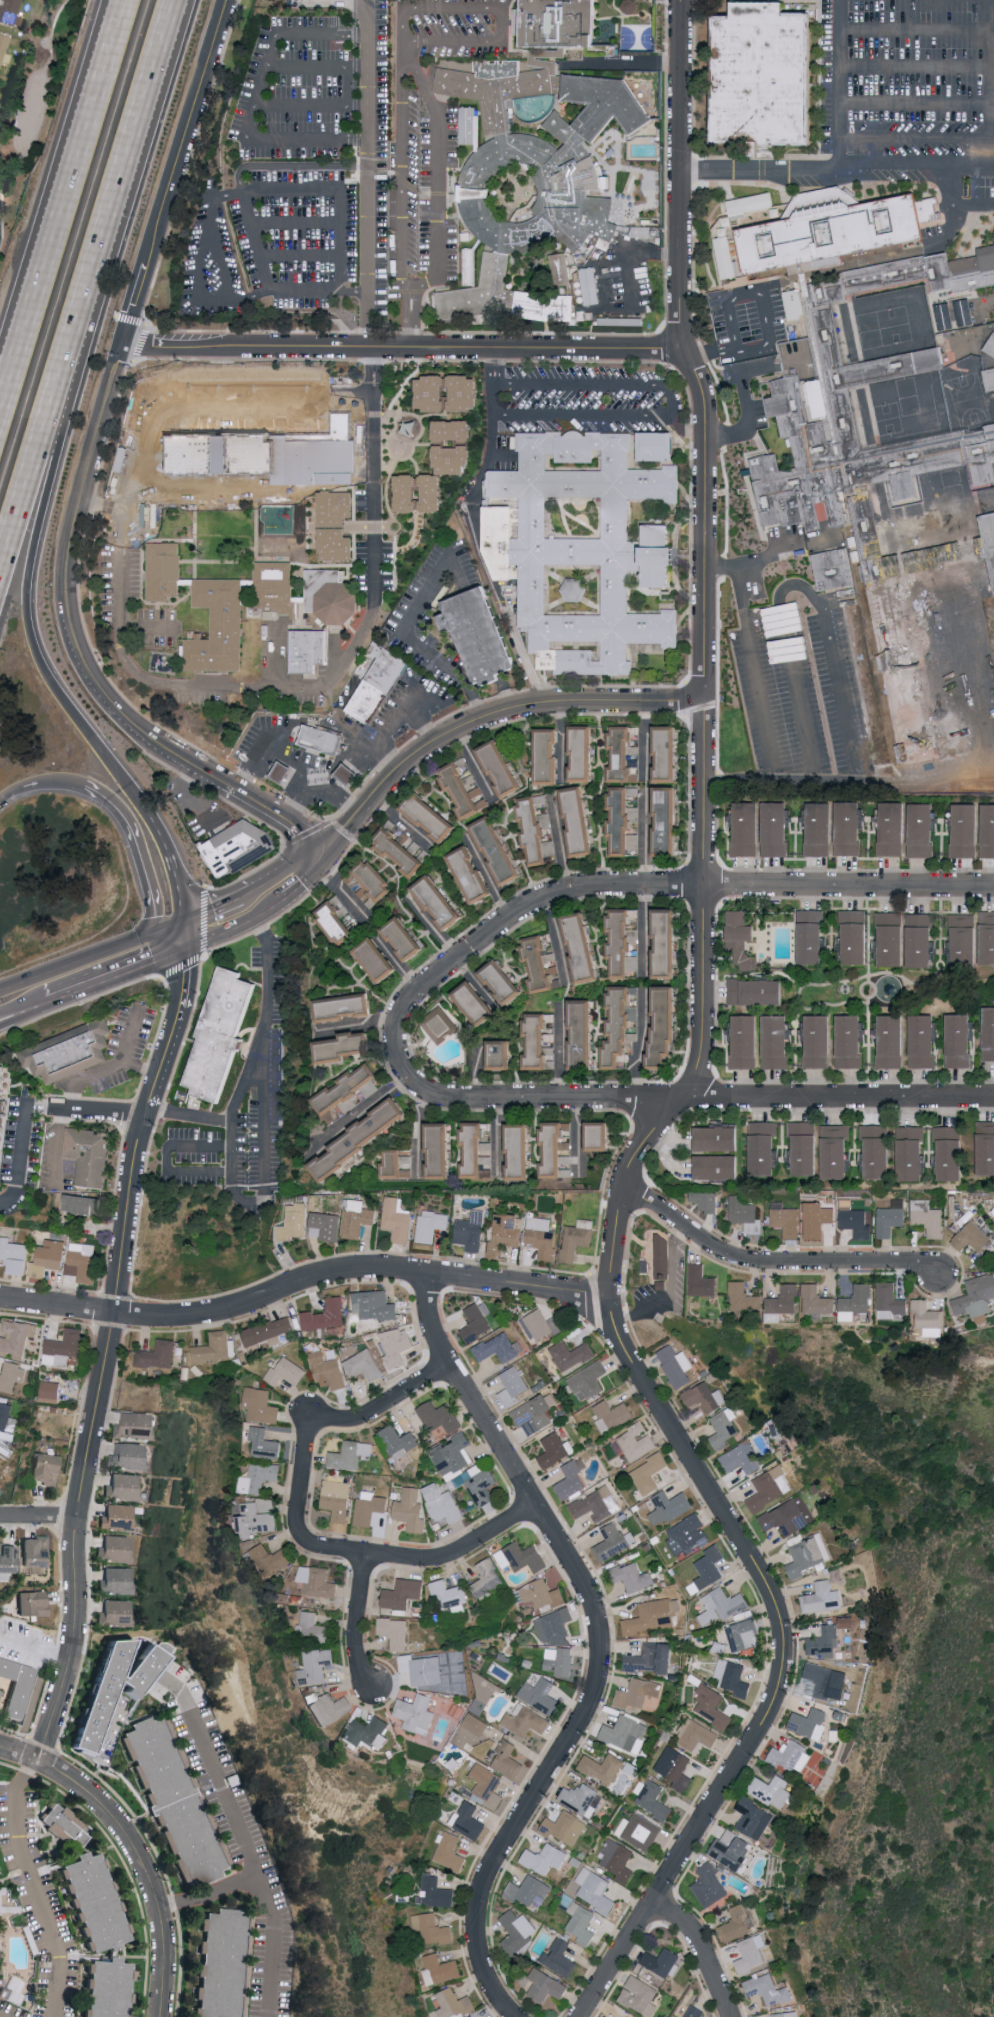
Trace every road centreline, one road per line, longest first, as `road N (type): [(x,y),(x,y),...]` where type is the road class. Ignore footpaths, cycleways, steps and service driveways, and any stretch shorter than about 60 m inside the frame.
road 1 (residential): [(584,2016),(782,1683),(785,1640),(775,1600),(620,1348),(610,1314),(626,1183),(701,1063),(703,779)]
road 2 (residential): [(39,1763),(74,1645),(77,1521),(144,1113),(178,1022),(178,950)]
road 3 (residential): [(511,2016),(477,1947),(482,1886),(599,1684),(599,1621),(437,1341),(431,1276)]
road 4 (motorway): [(146,803),(71,701),(39,643),(29,602),(134,132)]
road 5 (residential): [(398,1056),(397,1026),(410,1002),(550,897),(704,888),(993,890)]
road 6 (residential): [(0,1301),(166,1320),(205,1316),(334,1274),(374,1271),(610,1298)]
road 7 (residential): [(398,1056),(413,1084),(438,1099),(993,1089)]
road 8 (tertiary): [(123,340),(165,347),(683,348)]
road 9 (motorway): [(0,579),(134,132)]
road 10 (tertiary): [(162,745),(95,679),(66,596),(68,545),(123,340)]
road 11 (tertiary): [(359,812),(424,747),(481,719),(529,708),(703,700)]
road 12 (tertiary): [(703,700),(705,409),(683,348)]
road 13 (tertiary): [(683,348),(682,0)]
road 14 (residential): [(162,2016),(166,1956),(157,1900),(137,1852),(63,1775),(0,1750)]
road 15 (residential): [(626,1183),(733,1259),(939,1267)]
road 16 (motorway): [(100,72),(0,385)]
road 17 (tertiary): [(146,264),(226,0)]
road 18 (residential): [(299,1526),(309,1548),(427,1561),(461,1553),(536,1507)]
road 19 (residential): [(299,1526),(309,1421),(367,1417),(452,1366)]
road 20 (secondary): [(172,930),(0,992)]
road 21 (motorway): [(82,790),(133,831),(156,917),(172,930)]
road 22 (tertiary): [(283,822),(162,745)]
road 23 (secondary): [(44,999),(178,950)]
road 24 (residential): [(727,2016),(686,1924),(654,1903)]
road 25 (motorway): [(134,132),(176,0)]
road 26 (motorway): [(172,930),(179,900),(146,803)]
road 27 (residential): [(369,1684),(358,1652),(363,1554)]

